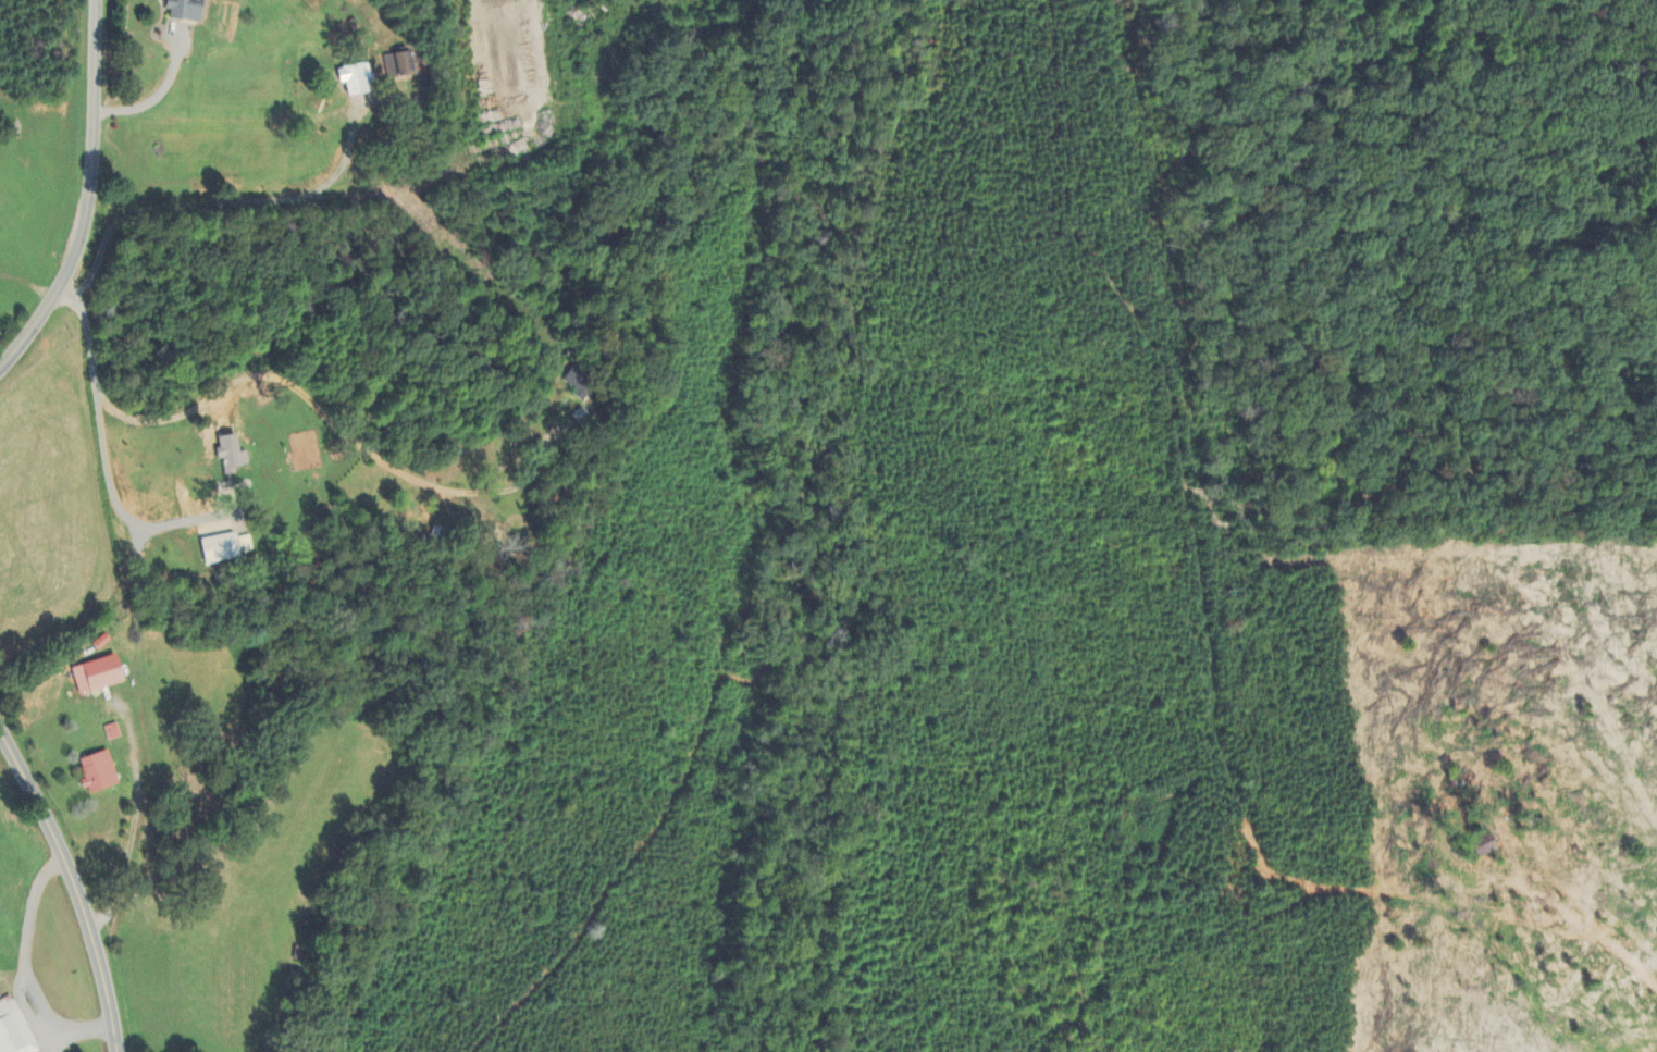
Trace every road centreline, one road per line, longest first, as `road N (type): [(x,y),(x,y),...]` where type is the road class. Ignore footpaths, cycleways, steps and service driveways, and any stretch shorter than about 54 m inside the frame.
road 1 (residential): [(0,367),(60,288),(82,237),(91,193),(99,0)]
road 2 (secondary): [(116,1051),(83,908),(0,732)]

